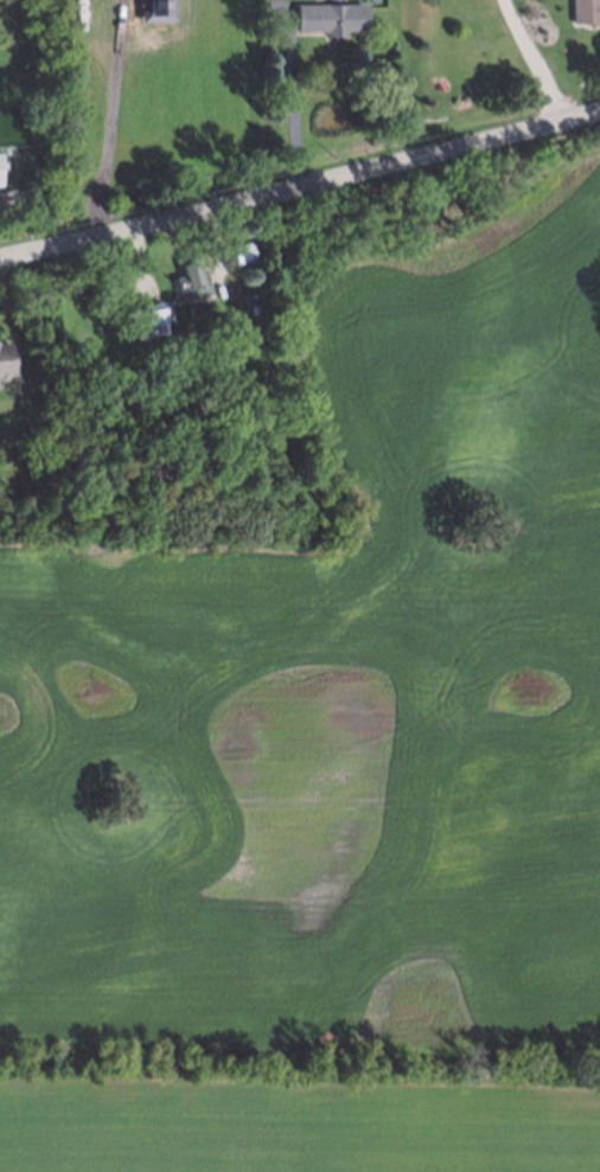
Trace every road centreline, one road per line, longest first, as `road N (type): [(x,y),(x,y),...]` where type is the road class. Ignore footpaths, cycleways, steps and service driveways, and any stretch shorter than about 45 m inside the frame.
road 1 (tertiary): [(0,253),(599,109)]

